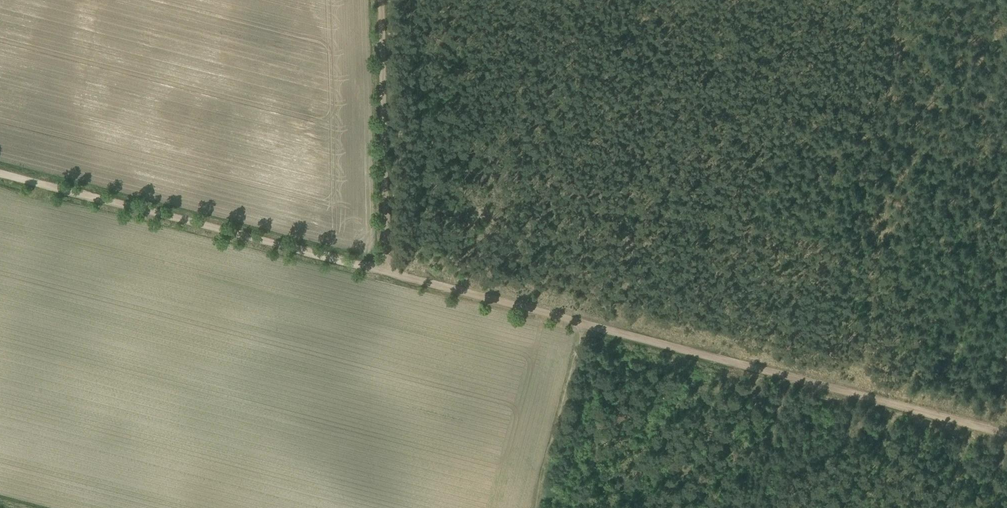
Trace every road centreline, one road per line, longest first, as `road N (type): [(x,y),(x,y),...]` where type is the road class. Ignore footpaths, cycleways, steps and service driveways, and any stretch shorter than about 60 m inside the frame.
road 1 (track): [(389,273),(788,377)]
road 2 (track): [(0,172),(389,273)]
road 3 (track): [(381,0),(389,273)]
road 4 (track): [(1006,435),(788,377)]
road 5 (track): [(537,507),(585,325)]

